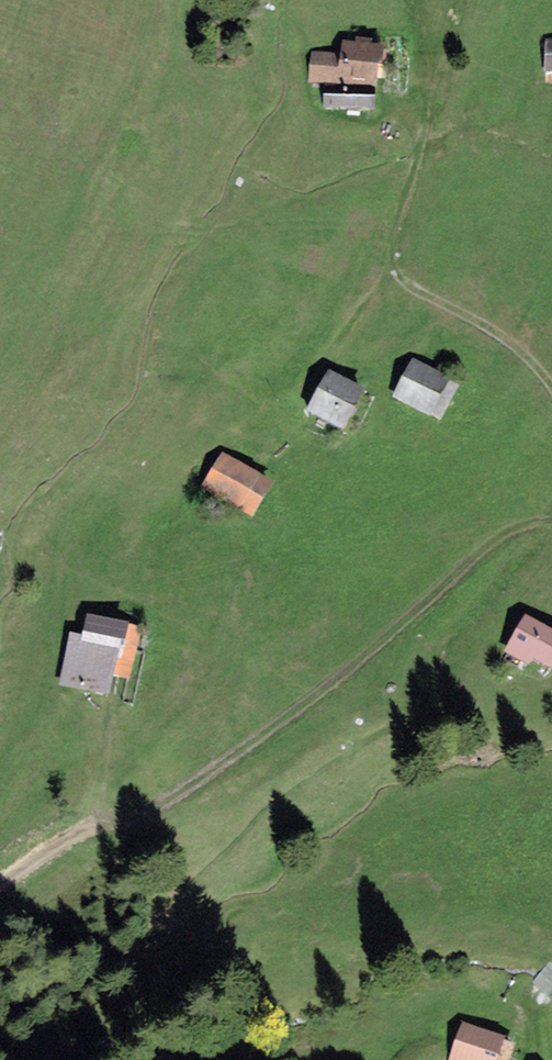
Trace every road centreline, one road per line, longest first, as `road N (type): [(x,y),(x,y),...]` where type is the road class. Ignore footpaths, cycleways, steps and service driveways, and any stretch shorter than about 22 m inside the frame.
road 1 (track): [(551,385),(521,346),(413,289),(396,268),(448,58),(436,0)]

